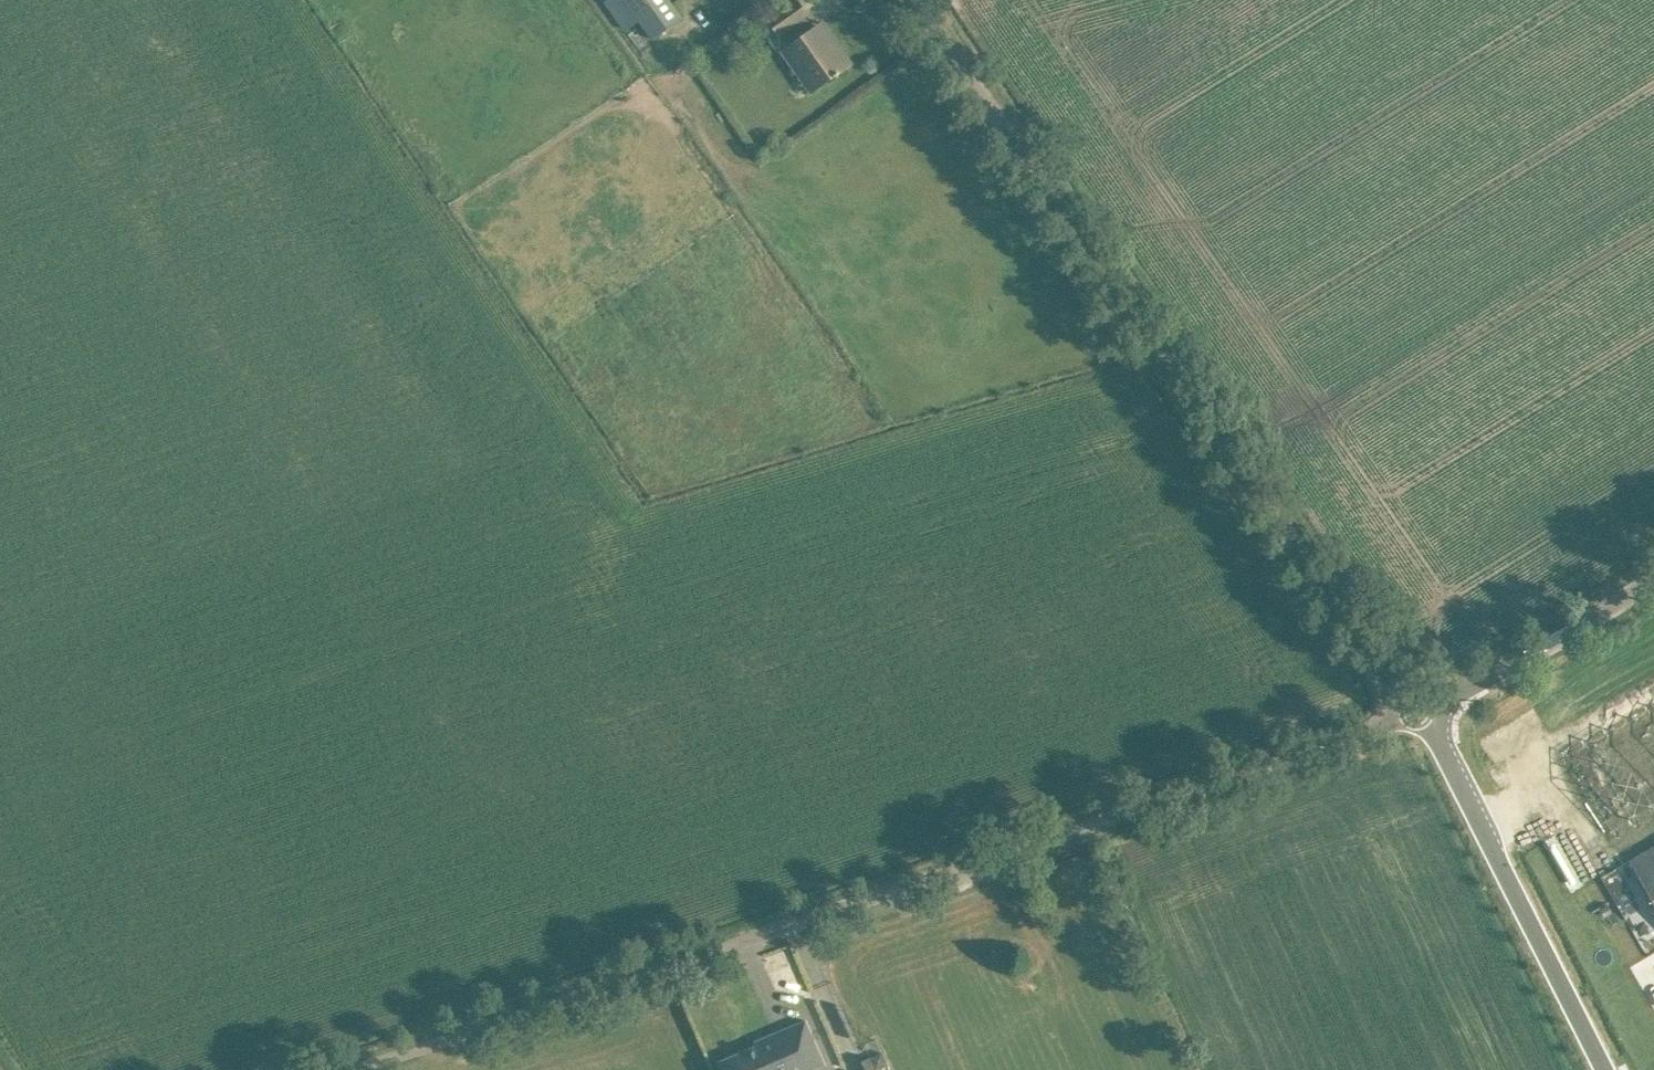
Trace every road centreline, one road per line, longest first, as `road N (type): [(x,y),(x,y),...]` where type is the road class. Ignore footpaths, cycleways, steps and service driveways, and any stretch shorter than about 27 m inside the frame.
road 1 (unclassified): [(354,1069),(1413,714)]
road 2 (unclassified): [(1413,714),(1303,587),(895,0)]
road 3 (unclassified): [(1598,1069),(1413,714)]
road 4 (unclassified): [(1413,714),(1653,567)]

